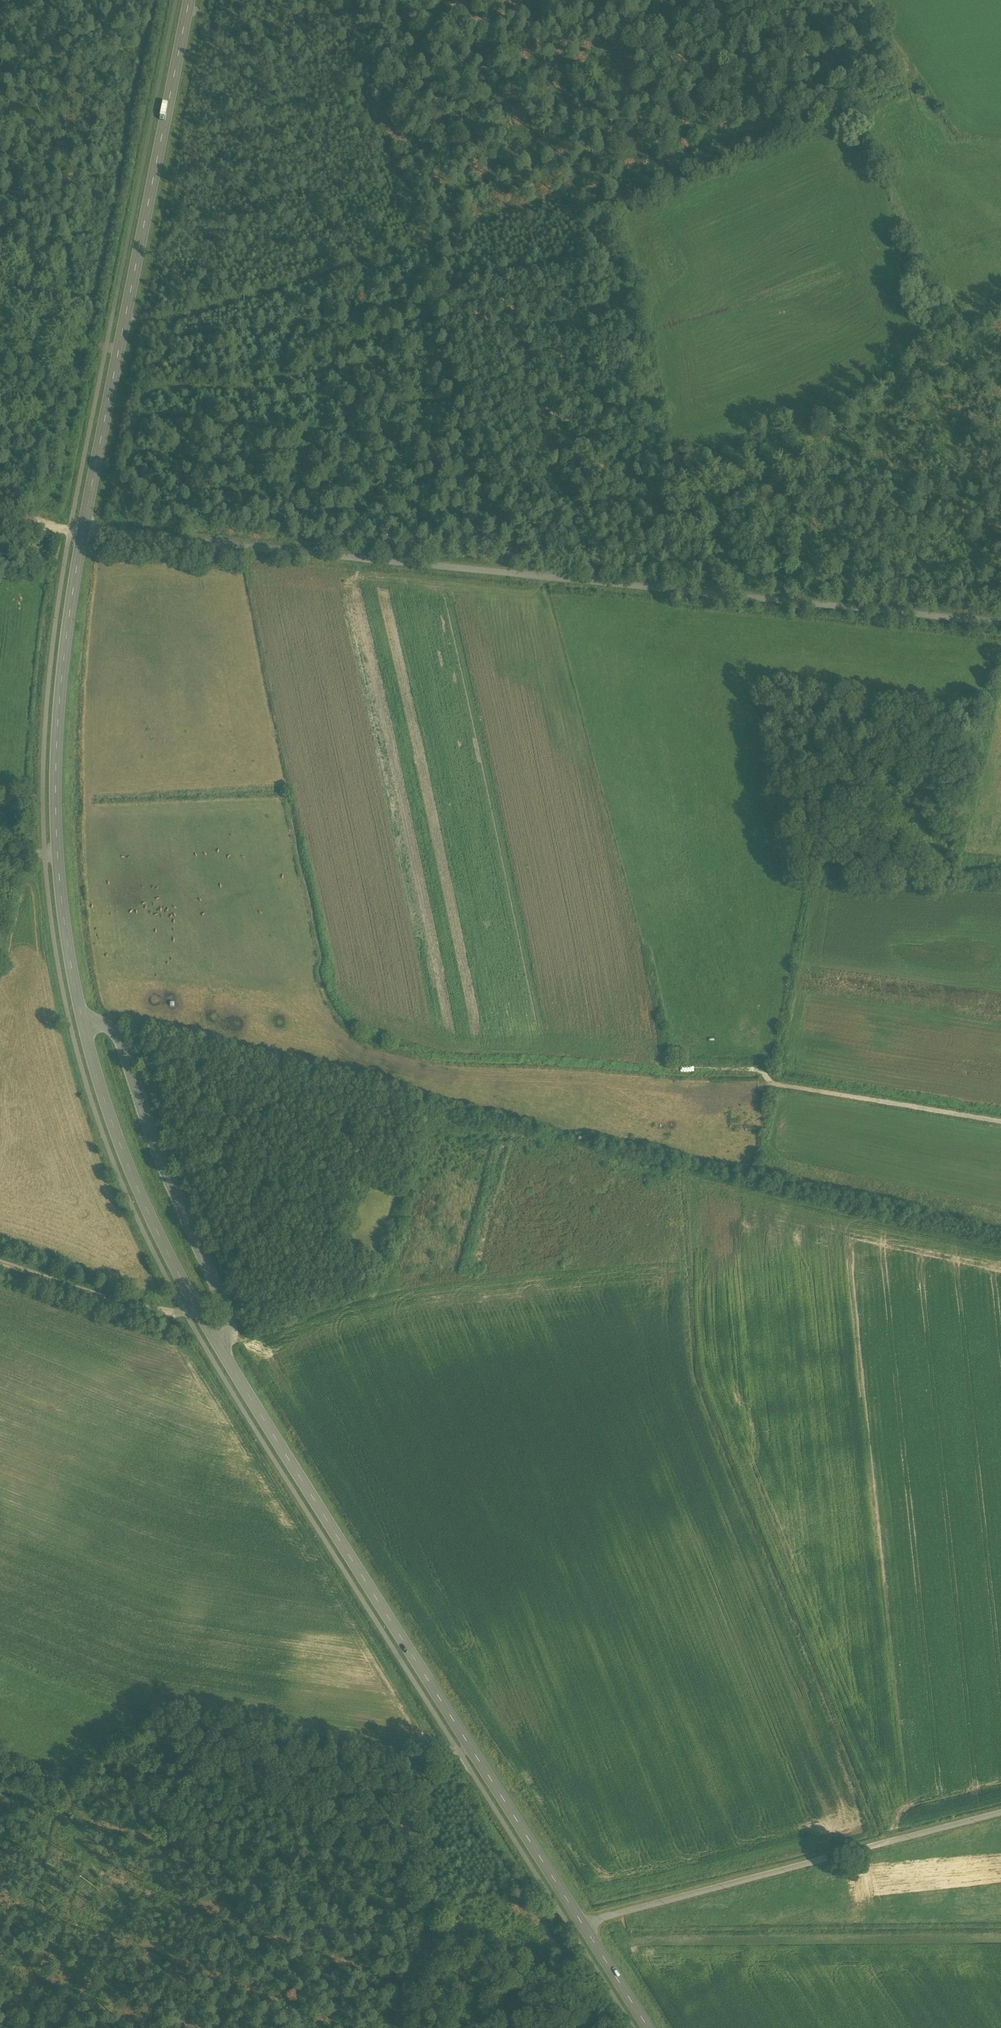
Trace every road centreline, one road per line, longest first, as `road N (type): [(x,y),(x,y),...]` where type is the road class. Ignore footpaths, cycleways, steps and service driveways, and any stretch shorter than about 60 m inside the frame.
road 1 (tertiary): [(83,531),(59,707),(56,817),(74,982),(121,1149),(218,1345),(647,2027)]
road 2 (unclassified): [(1000,621),(83,531)]
road 3 (tertiary): [(189,0),(83,531)]
road 4 (track): [(1000,1118),(774,1082),(760,1070),(667,1066)]
road 5 (track): [(188,1313),(0,1262)]
road 6 (track): [(855,0),(894,72),(834,111)]

